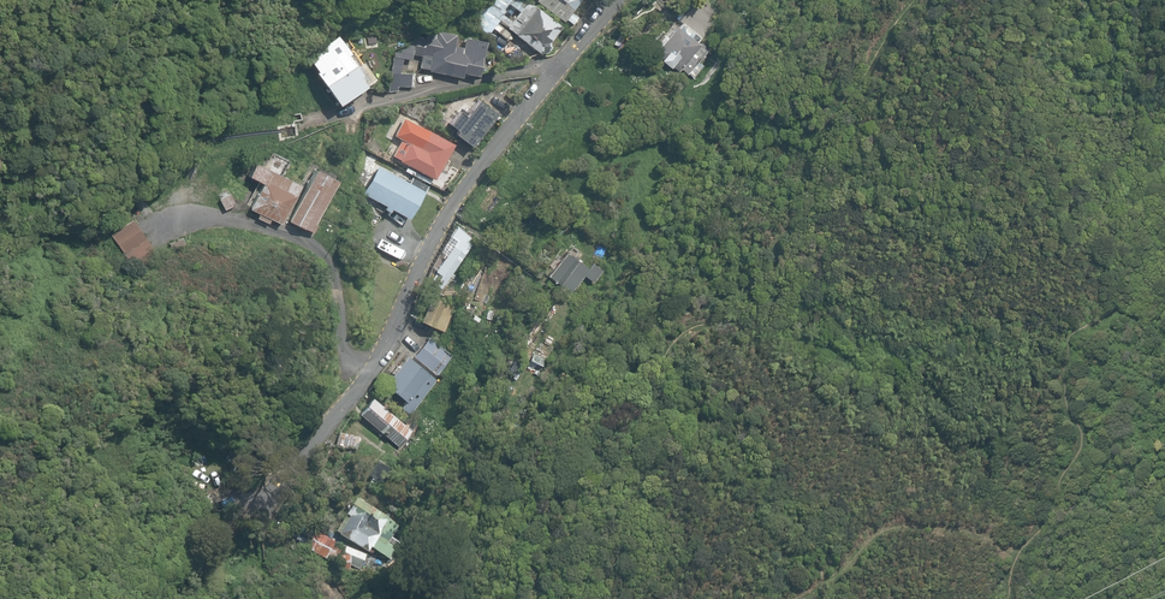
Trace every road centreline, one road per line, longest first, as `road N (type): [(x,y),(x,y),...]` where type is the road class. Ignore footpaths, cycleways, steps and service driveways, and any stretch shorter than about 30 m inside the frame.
road 1 (residential): [(298,456),(373,368),(447,214),(619,0)]

